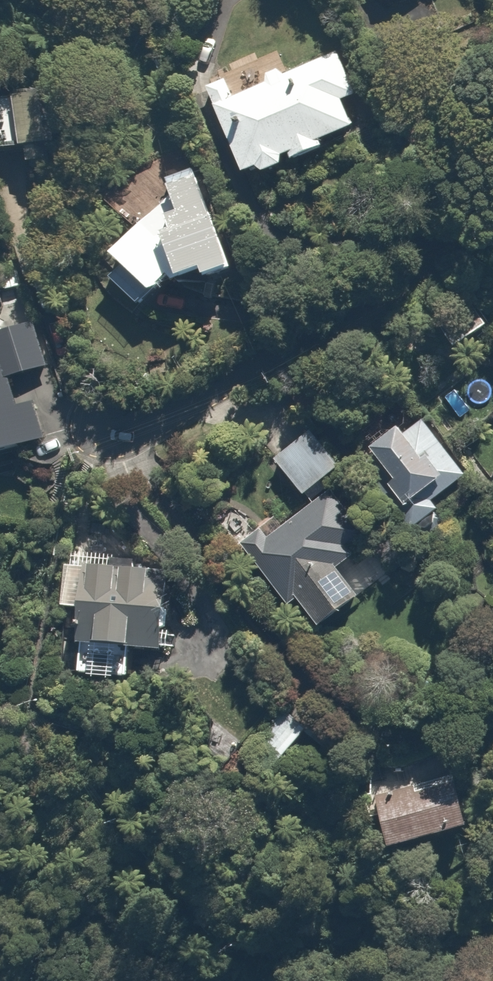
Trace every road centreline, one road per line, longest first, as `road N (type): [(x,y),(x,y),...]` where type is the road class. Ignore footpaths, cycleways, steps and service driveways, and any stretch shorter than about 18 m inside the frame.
road 1 (residential): [(492,245),(473,267),(366,322),(87,450)]

